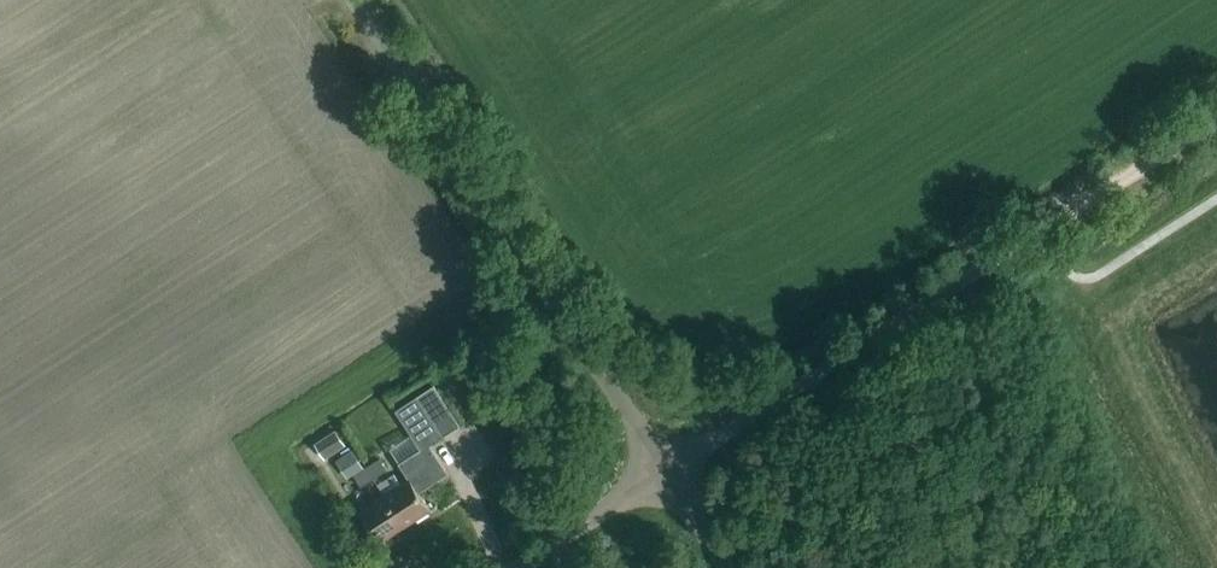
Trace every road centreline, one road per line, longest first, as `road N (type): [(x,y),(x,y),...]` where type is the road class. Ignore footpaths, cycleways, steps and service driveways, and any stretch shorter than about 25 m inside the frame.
road 1 (tertiary): [(664,469),(350,0)]
road 2 (unclassified): [(1037,233),(664,469)]
road 3 (track): [(1216,117),(1037,233)]
road 4 (unclassified): [(512,567),(664,469)]

